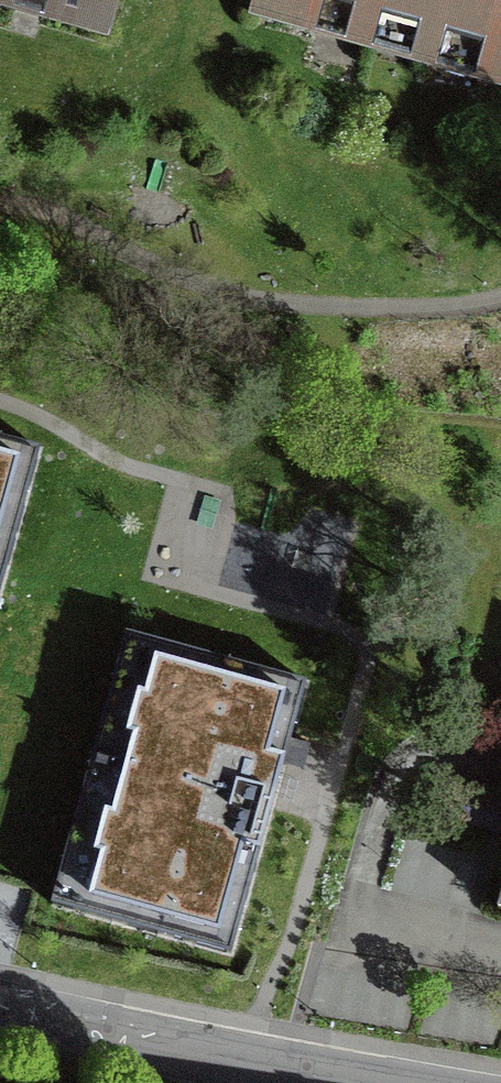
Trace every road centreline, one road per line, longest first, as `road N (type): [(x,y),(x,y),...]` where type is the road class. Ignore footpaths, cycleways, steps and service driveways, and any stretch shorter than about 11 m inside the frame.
road 1 (residential): [(0,1011),(357,1082)]

